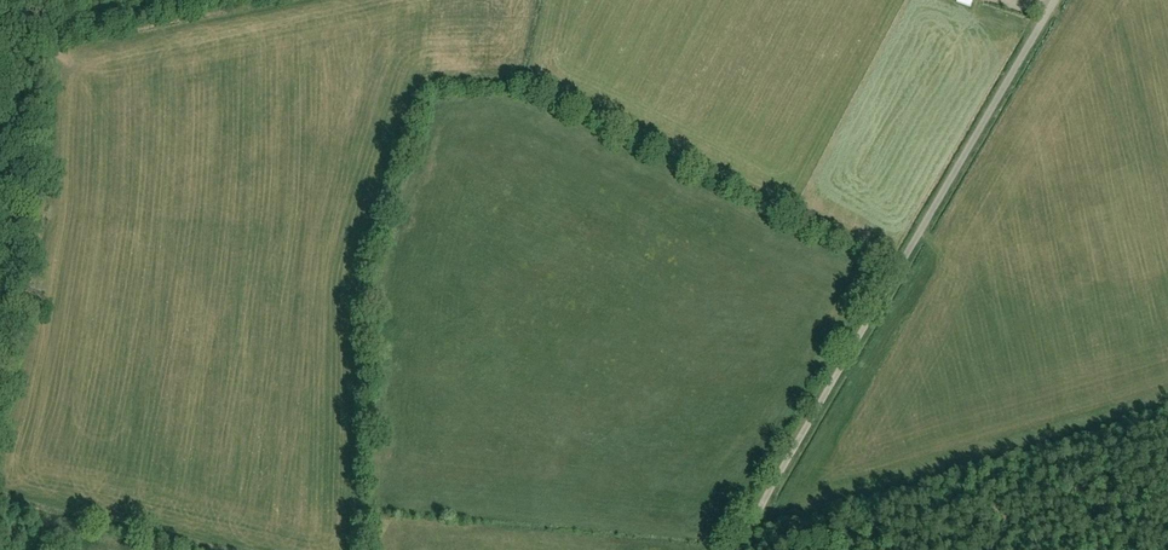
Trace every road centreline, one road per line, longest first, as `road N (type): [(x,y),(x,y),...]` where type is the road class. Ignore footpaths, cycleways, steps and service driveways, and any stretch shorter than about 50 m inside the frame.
road 1 (unclassified): [(1055,0),(767,493),(744,549)]
road 2 (track): [(174,0),(0,38)]

